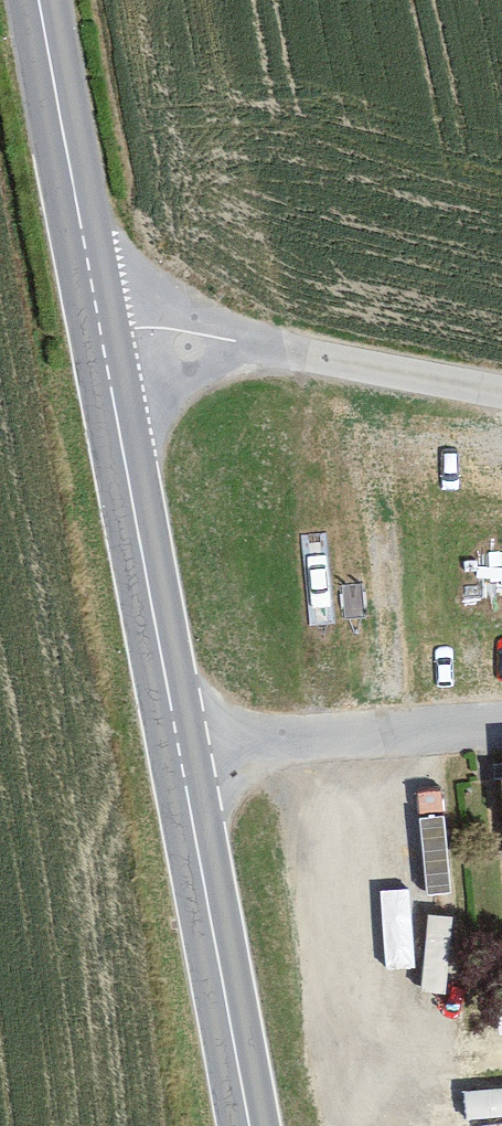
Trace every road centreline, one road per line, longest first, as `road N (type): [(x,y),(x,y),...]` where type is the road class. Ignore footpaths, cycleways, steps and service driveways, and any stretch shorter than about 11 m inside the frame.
road 1 (secondary): [(96,319),(252,1125)]
road 2 (unclassified): [(501,397),(96,319)]
road 3 (secondary): [(44,0),(96,319)]
road 4 (track): [(189,779),(501,752)]

